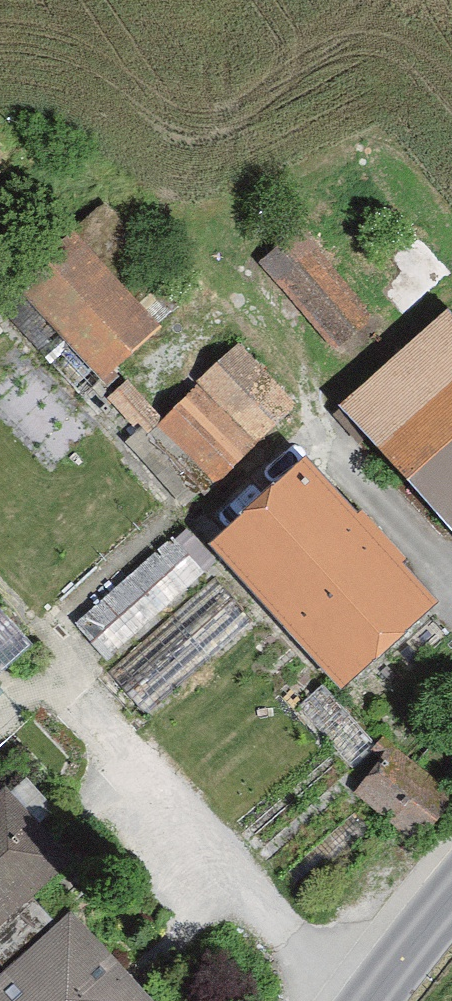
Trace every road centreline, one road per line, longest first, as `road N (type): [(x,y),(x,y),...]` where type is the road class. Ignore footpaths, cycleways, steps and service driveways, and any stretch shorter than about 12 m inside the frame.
road 1 (tertiary): [(451,904),(372,1000)]

